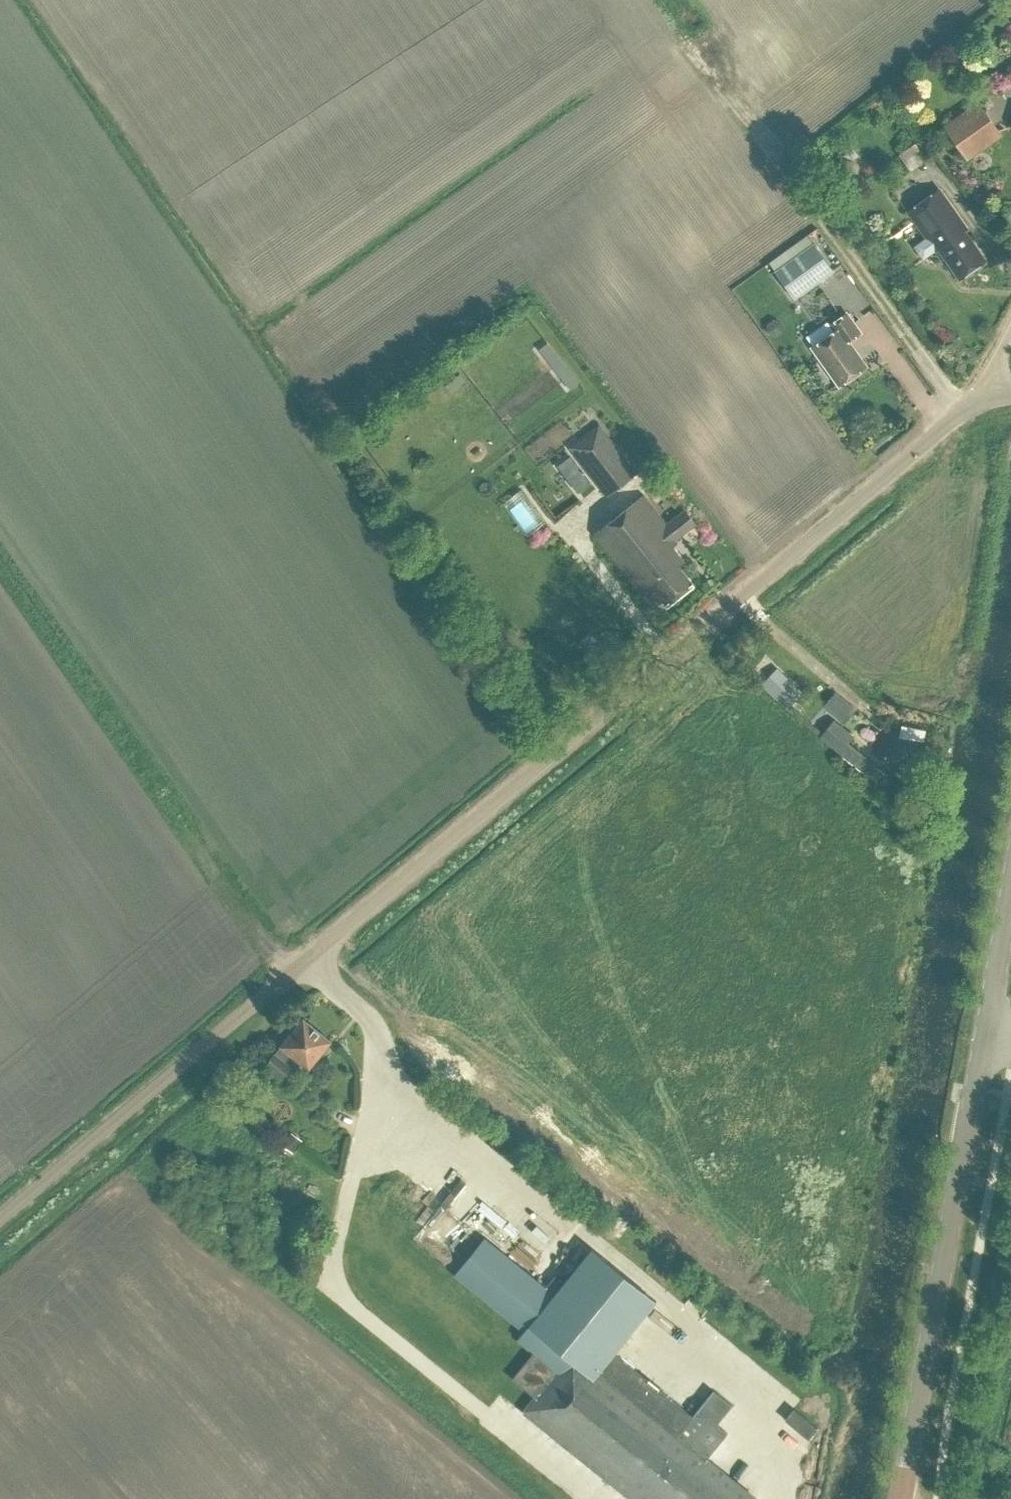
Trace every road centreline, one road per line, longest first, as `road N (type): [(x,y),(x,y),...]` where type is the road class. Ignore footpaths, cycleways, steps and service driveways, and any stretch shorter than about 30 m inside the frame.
road 1 (unclassified): [(990,396),(962,409),(0,1217)]
road 2 (tertiary): [(899,1498),(1010,883)]

